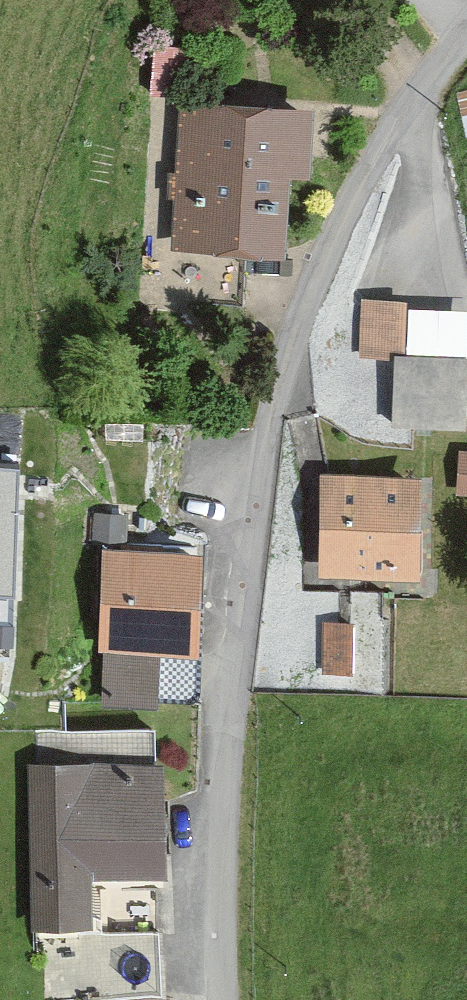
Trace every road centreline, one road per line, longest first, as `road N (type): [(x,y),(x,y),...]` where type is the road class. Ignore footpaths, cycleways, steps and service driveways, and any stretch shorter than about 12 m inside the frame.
road 1 (residential): [(466,32),(371,169),(325,261),(276,406),(224,834),(223,999)]

